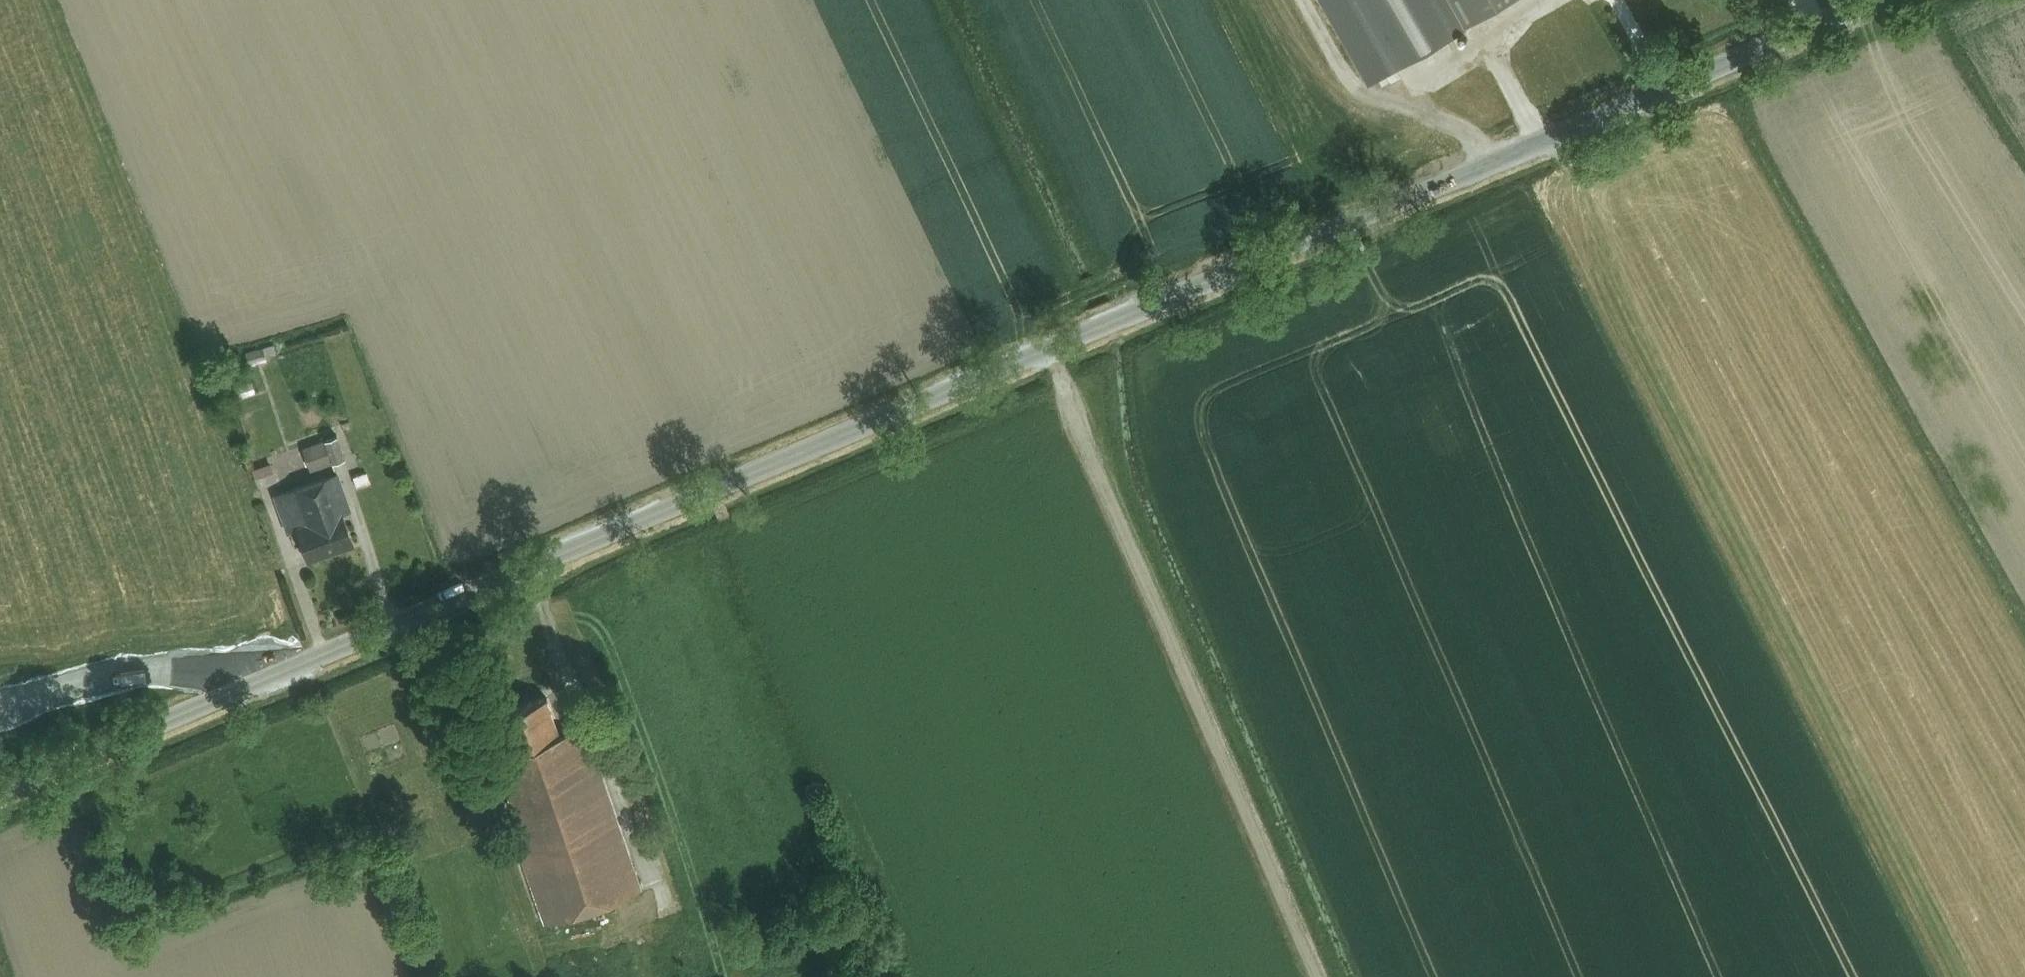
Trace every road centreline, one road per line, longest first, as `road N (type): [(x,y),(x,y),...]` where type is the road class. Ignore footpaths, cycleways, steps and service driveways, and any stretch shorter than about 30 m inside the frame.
road 1 (tertiary): [(1881,0),(433,603),(0,792)]

